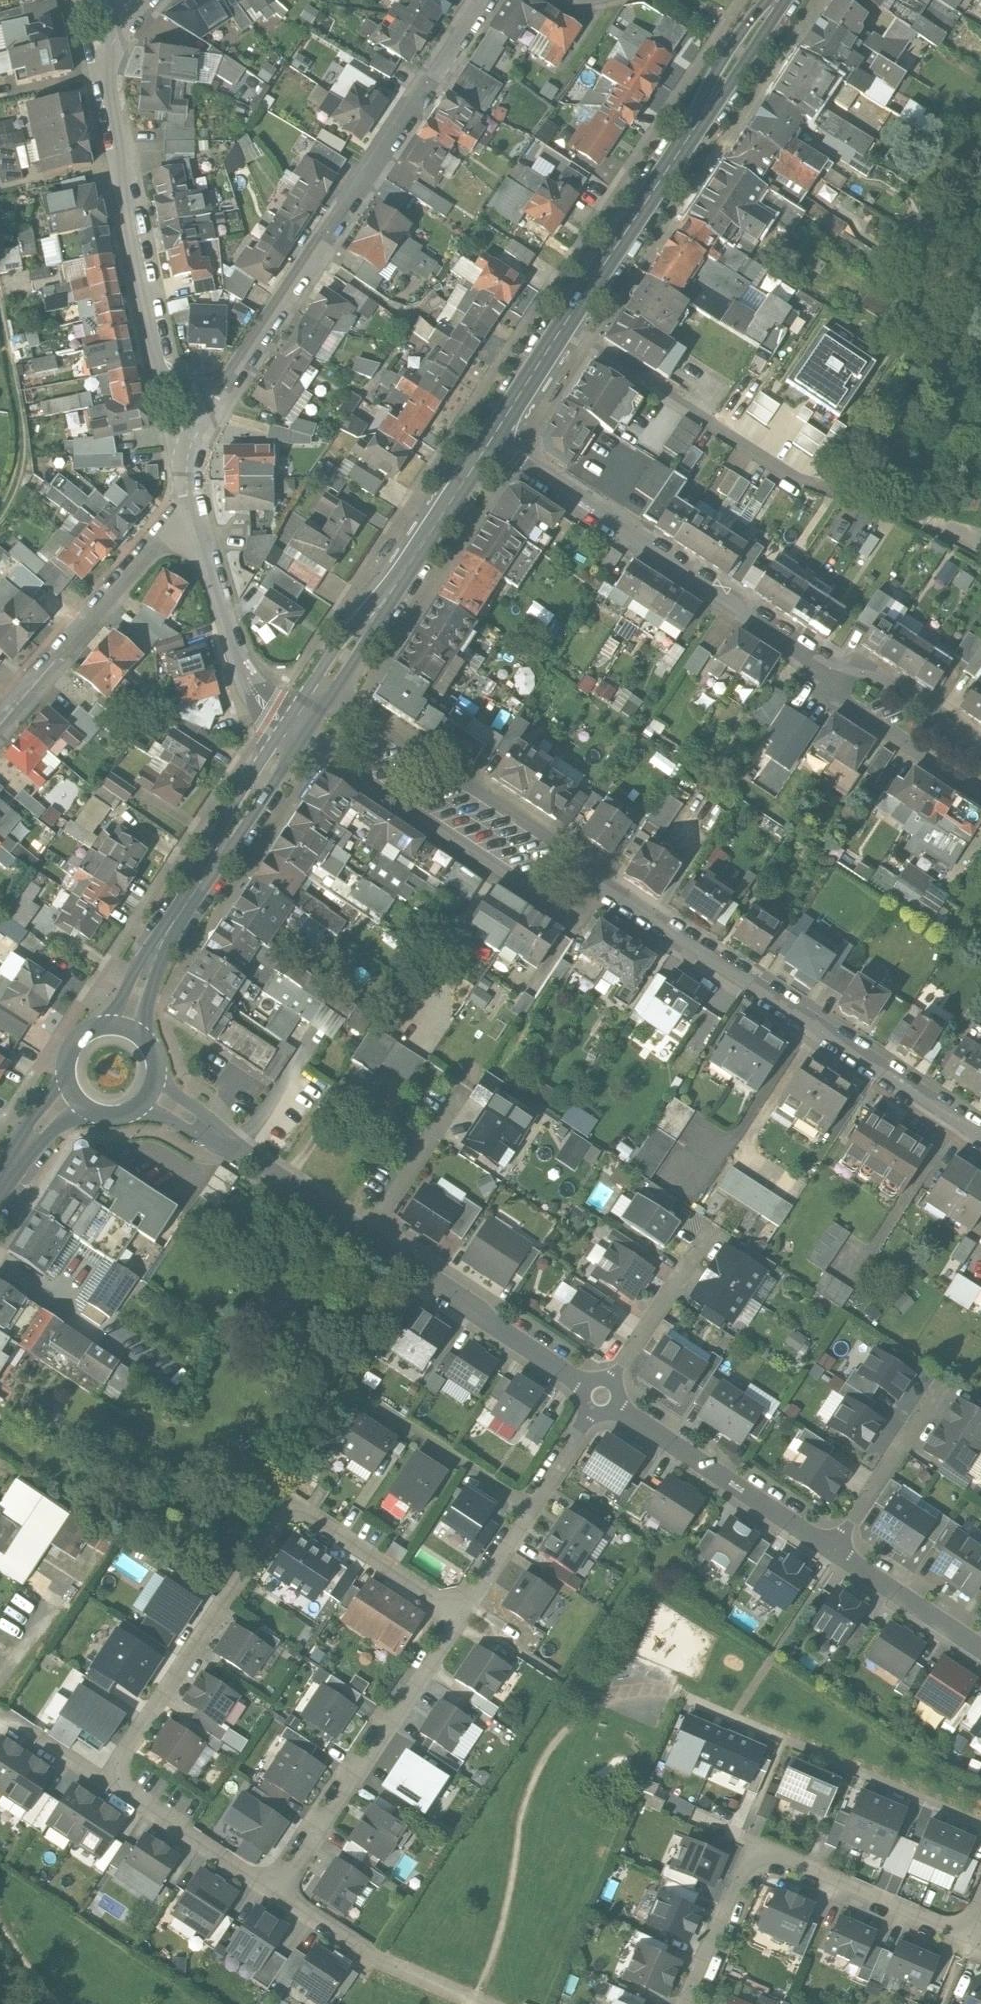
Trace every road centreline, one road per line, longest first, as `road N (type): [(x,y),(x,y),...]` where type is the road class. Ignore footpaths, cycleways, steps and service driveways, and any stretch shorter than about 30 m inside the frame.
road 1 (residential): [(183,453),(483,0)]
road 2 (residential): [(123,1772),(130,1789),(176,1820),(276,1869),(295,1858),(345,1768),(464,1598)]
road 3 (residential): [(464,1598),(333,1512),(308,1508),(287,1515),(199,1641),(123,1772)]
road 4 (residential): [(980,1129),(619,902)]
road 5 (residential): [(183,453),(95,44)]
road 6 (residential): [(827,667),(490,441)]
road 7 (primary): [(775,0),(564,326)]
road 8 (residential): [(564,326),(788,473),(894,508)]
road 9 (residential): [(295,734),(518,878),(587,904),(619,902)]
road 10 (residential): [(619,902),(588,861),(389,716),(326,682)]
road 11 (primary): [(295,734),(146,969),(126,1025)]
road 12 (primary): [(490,441),(326,682)]
road 13 (residential): [(0,709),(127,565),(195,505)]
road 14 (residential): [(365,1234),(582,1382)]
road 15 (residential): [(614,1406),(831,1546)]
road 16 (residential): [(295,734),(246,691),(195,505)]
road 17 (residential): [(152,1096),(365,1234)]
road 18 (residential): [(763,1849),(965,1940)]
road 19 (residential): [(831,1546),(940,1376)]
road 20 (residential): [(827,667),(855,711),(941,767),(980,776)]
road 21 (residential): [(611,1379),(714,1222)]
road 22 (residential): [(365,1234),(466,1082)]
road 23 (residential): [(831,1546),(980,1640)]
road 24 (residential): [(531,1508),(387,1408)]
road 25 (residential): [(980,740),(867,669),(827,667)]
road 26 (residential): [(694,2003),(763,1849)]
road 27 (primary): [(564,326),(490,441)]
road 28 (residential): [(123,1772),(103,1772),(13,1720)]

